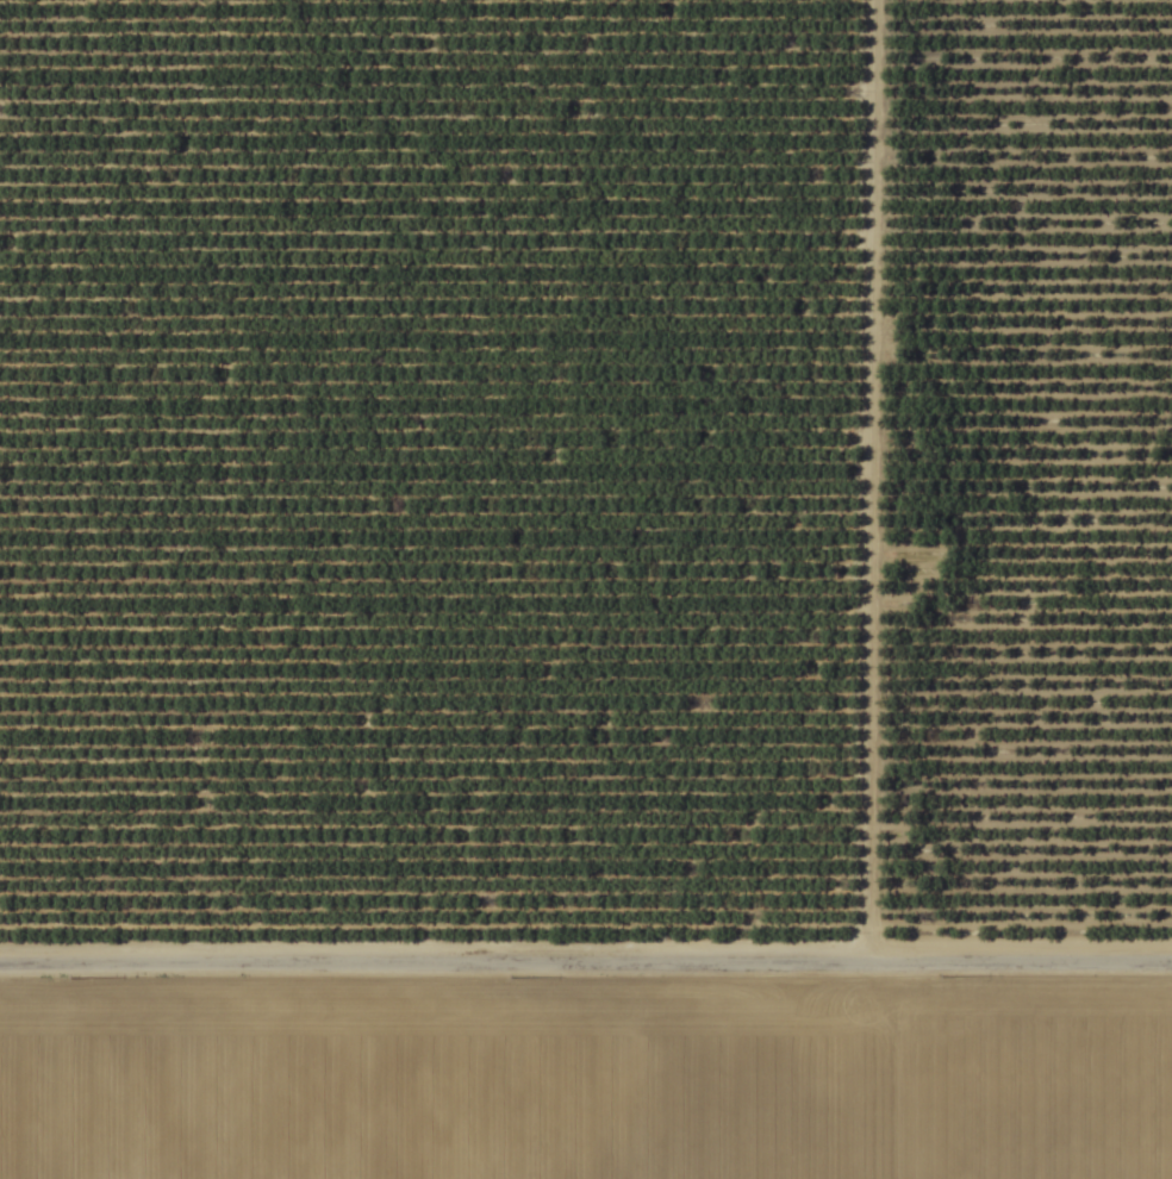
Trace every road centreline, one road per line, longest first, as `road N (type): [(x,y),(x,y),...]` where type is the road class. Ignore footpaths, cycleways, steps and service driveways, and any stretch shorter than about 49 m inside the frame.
road 1 (residential): [(1171,957),(0,958)]

